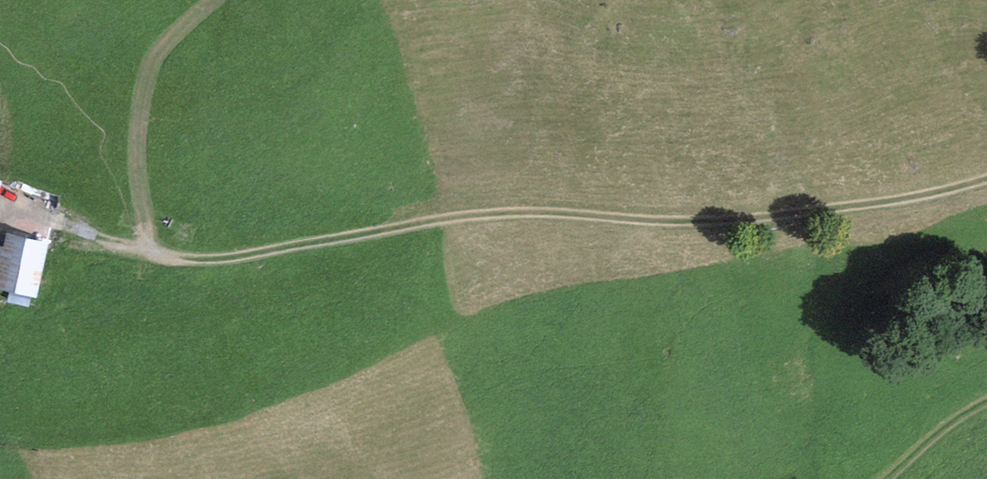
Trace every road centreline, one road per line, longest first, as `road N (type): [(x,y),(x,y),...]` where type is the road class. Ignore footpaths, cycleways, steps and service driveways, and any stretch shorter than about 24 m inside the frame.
road 1 (track): [(149,252),(203,260),(246,255),(497,206),(758,219),(986,167)]
road 2 (track): [(216,0),(160,88),(150,134),(149,252)]
road 3 (track): [(986,402),(953,420),(883,478)]

